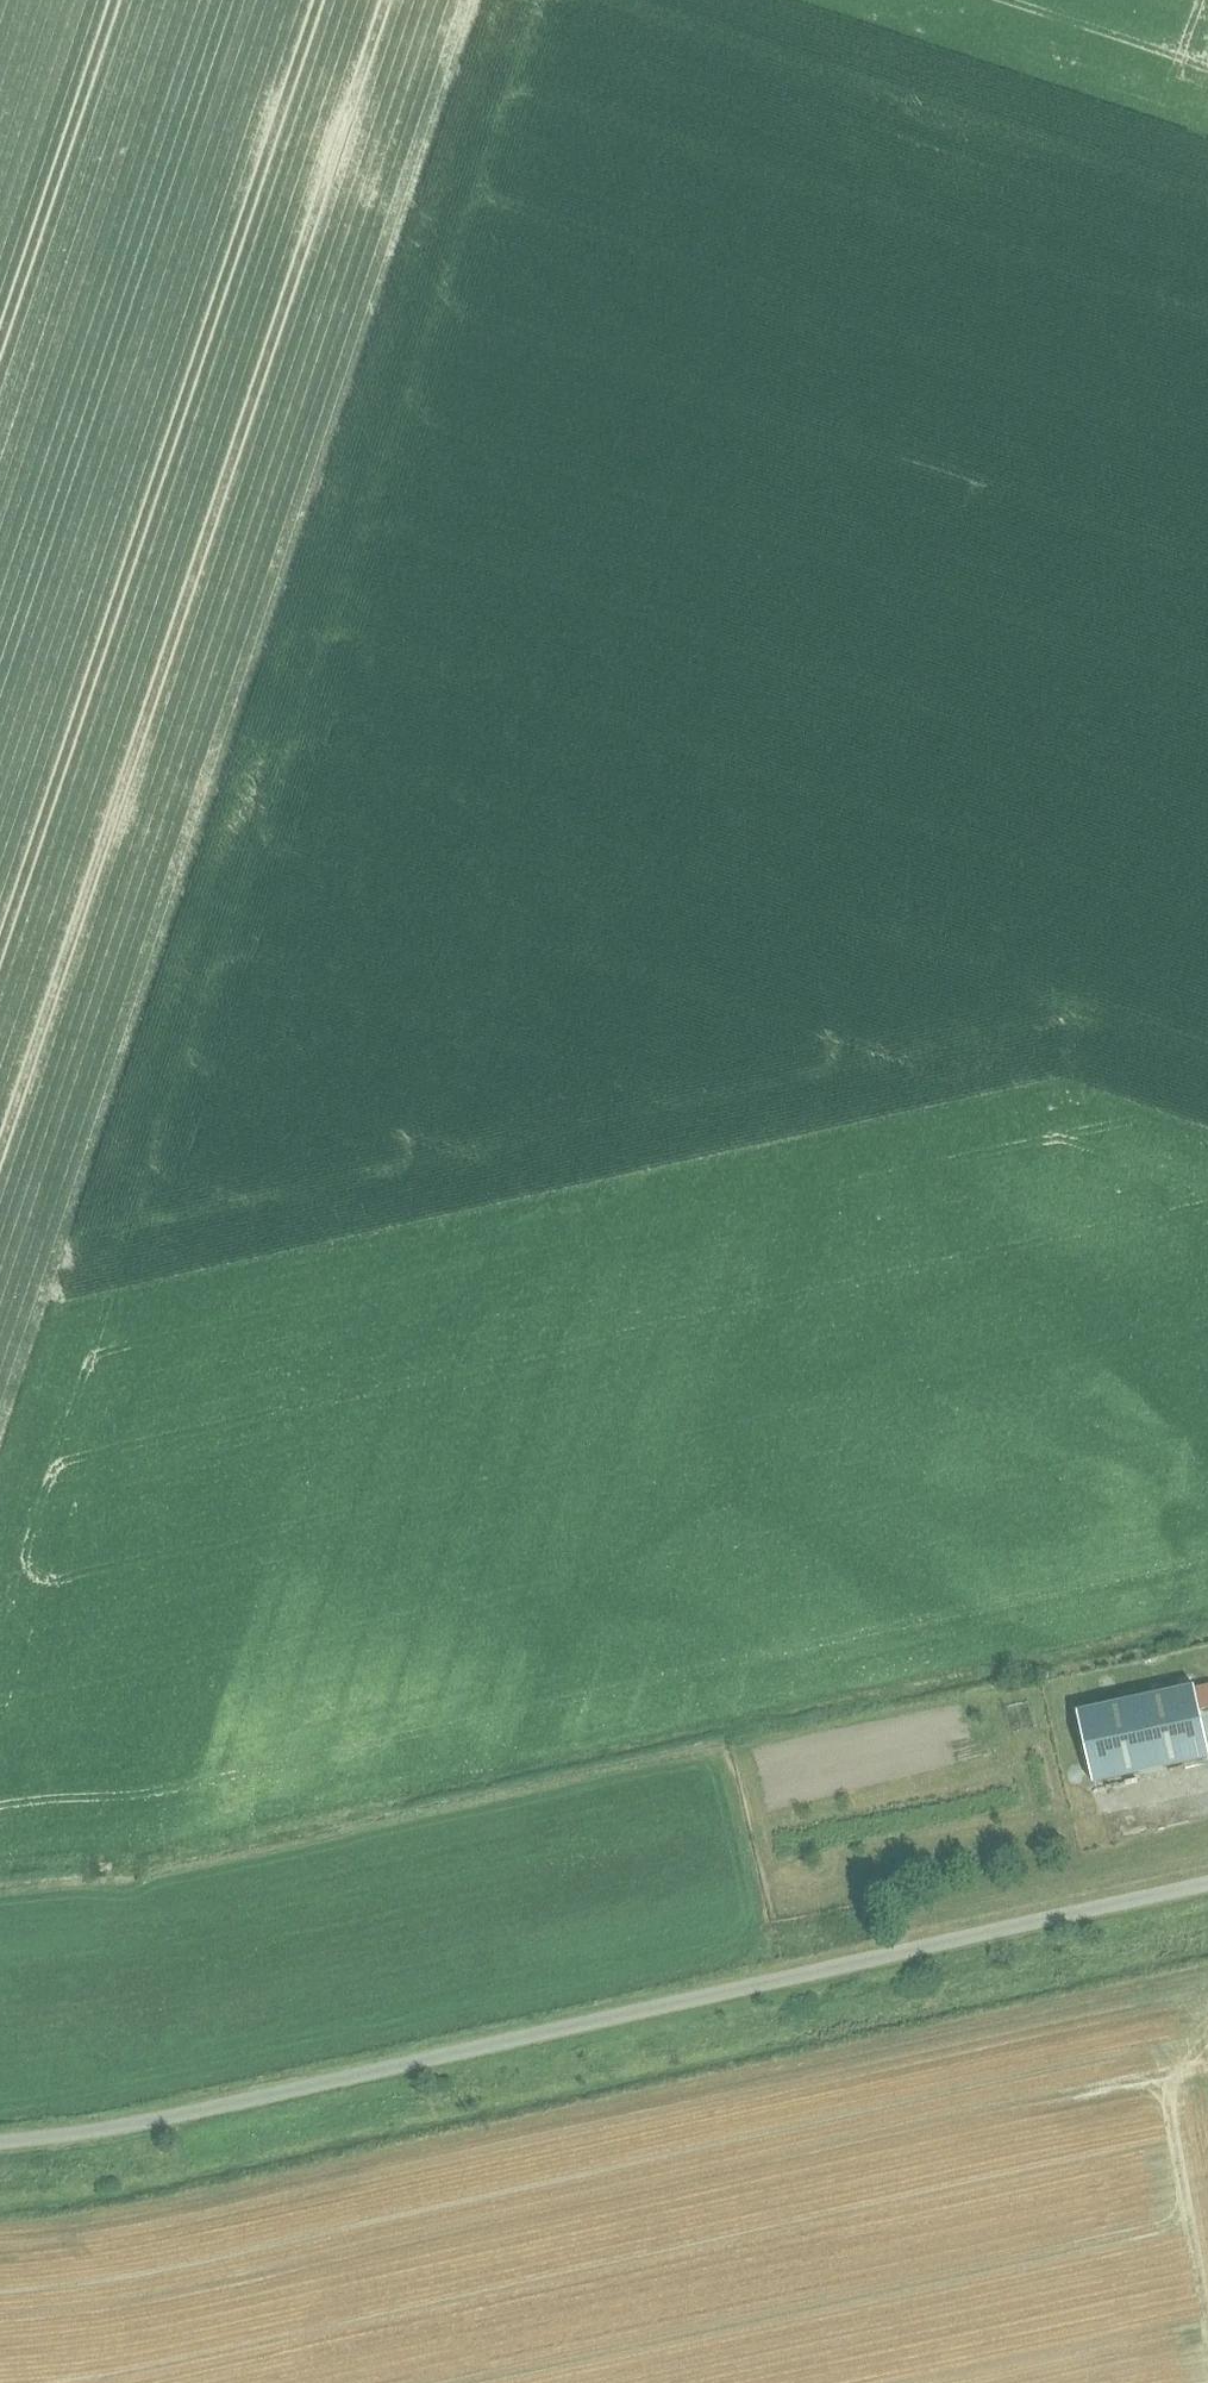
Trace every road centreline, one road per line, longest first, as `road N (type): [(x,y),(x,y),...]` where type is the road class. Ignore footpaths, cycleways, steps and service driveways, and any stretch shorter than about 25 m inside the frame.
road 1 (unclassified): [(0,2142),(113,2129),(1207,1882)]

